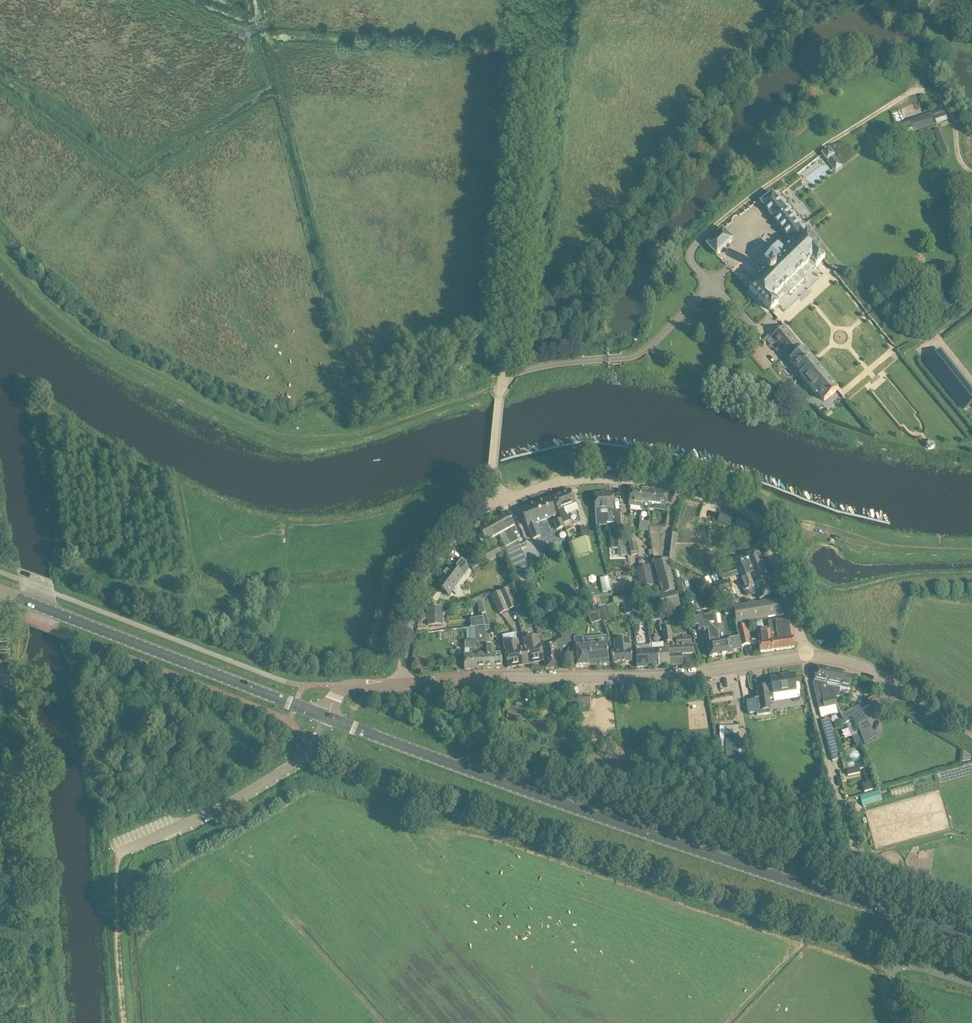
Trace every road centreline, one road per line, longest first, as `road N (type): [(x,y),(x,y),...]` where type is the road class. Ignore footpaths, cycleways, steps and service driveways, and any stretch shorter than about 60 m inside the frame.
road 1 (secondary): [(971,939),(668,841),(324,715)]
road 2 (unclassified): [(500,501),(491,465),(499,378),(639,356),(767,225)]
road 3 (unclassified): [(807,656),(769,538),(751,513),(663,484),(612,479),(553,483),(500,501)]
road 4 (unclassified): [(399,684),(663,676),(807,656)]
road 5 (track): [(499,378),(534,0)]
road 6 (secondary): [(324,715),(0,591)]
road 7 (unclassified): [(399,684),(423,582),(459,533),(500,501)]
road 8 (track): [(0,666),(15,694),(32,865)]
road 9 (unclassified): [(971,731),(877,674),(807,656)]

